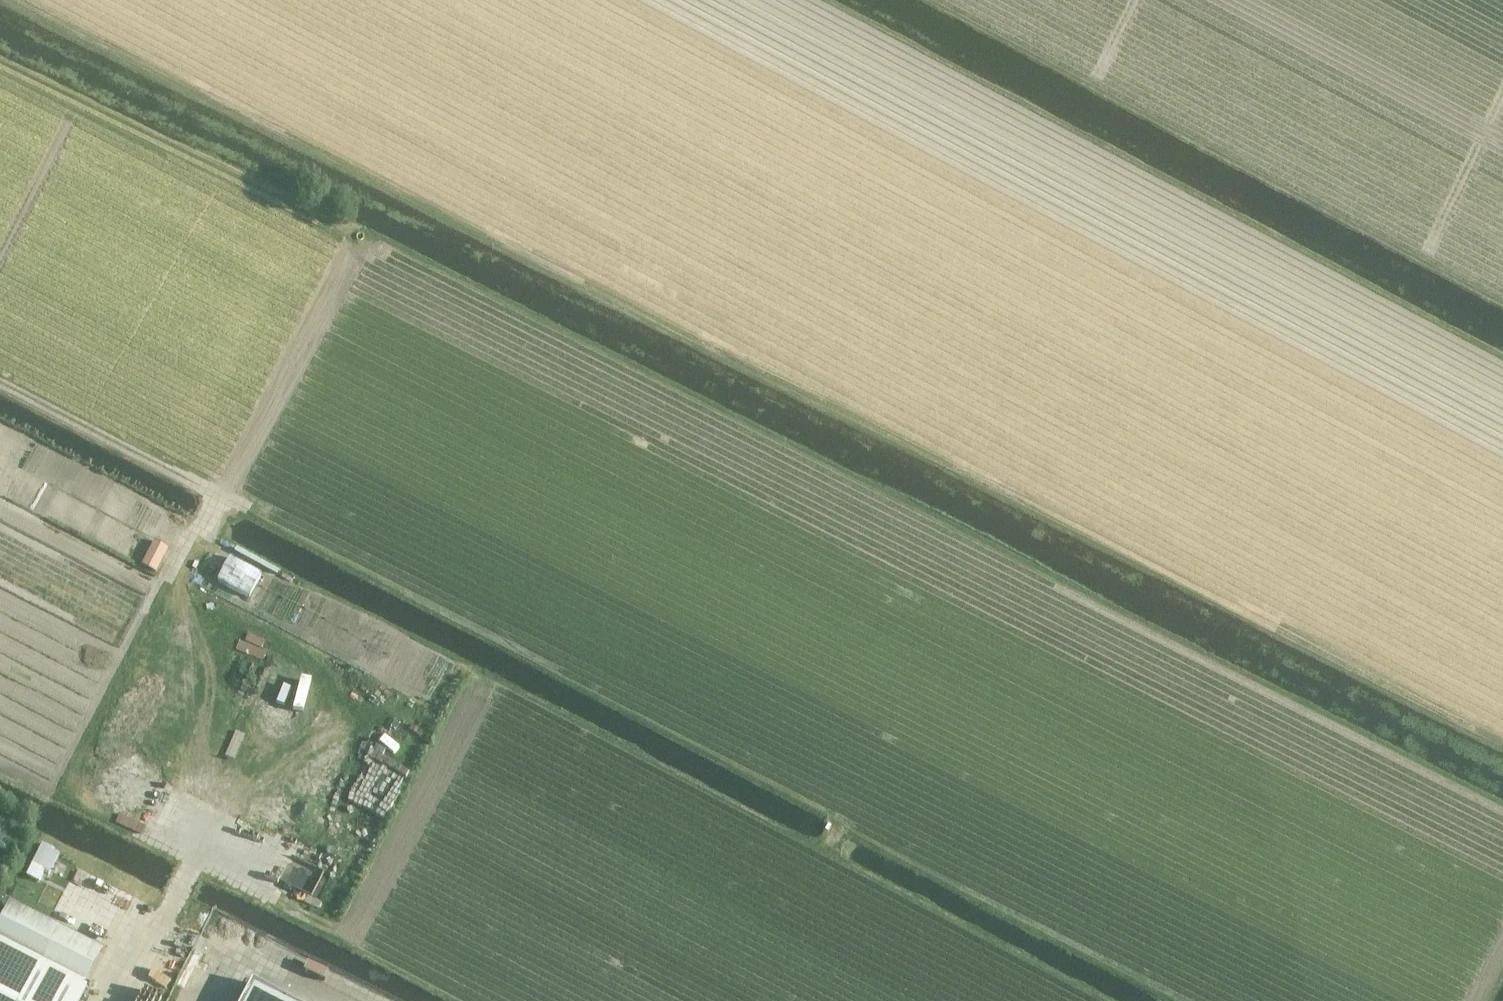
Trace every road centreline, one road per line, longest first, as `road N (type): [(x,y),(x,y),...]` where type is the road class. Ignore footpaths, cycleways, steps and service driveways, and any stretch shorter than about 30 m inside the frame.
road 1 (track): [(355,562),(219,494),(176,572),(193,858)]
road 2 (track): [(219,494),(0,382)]

